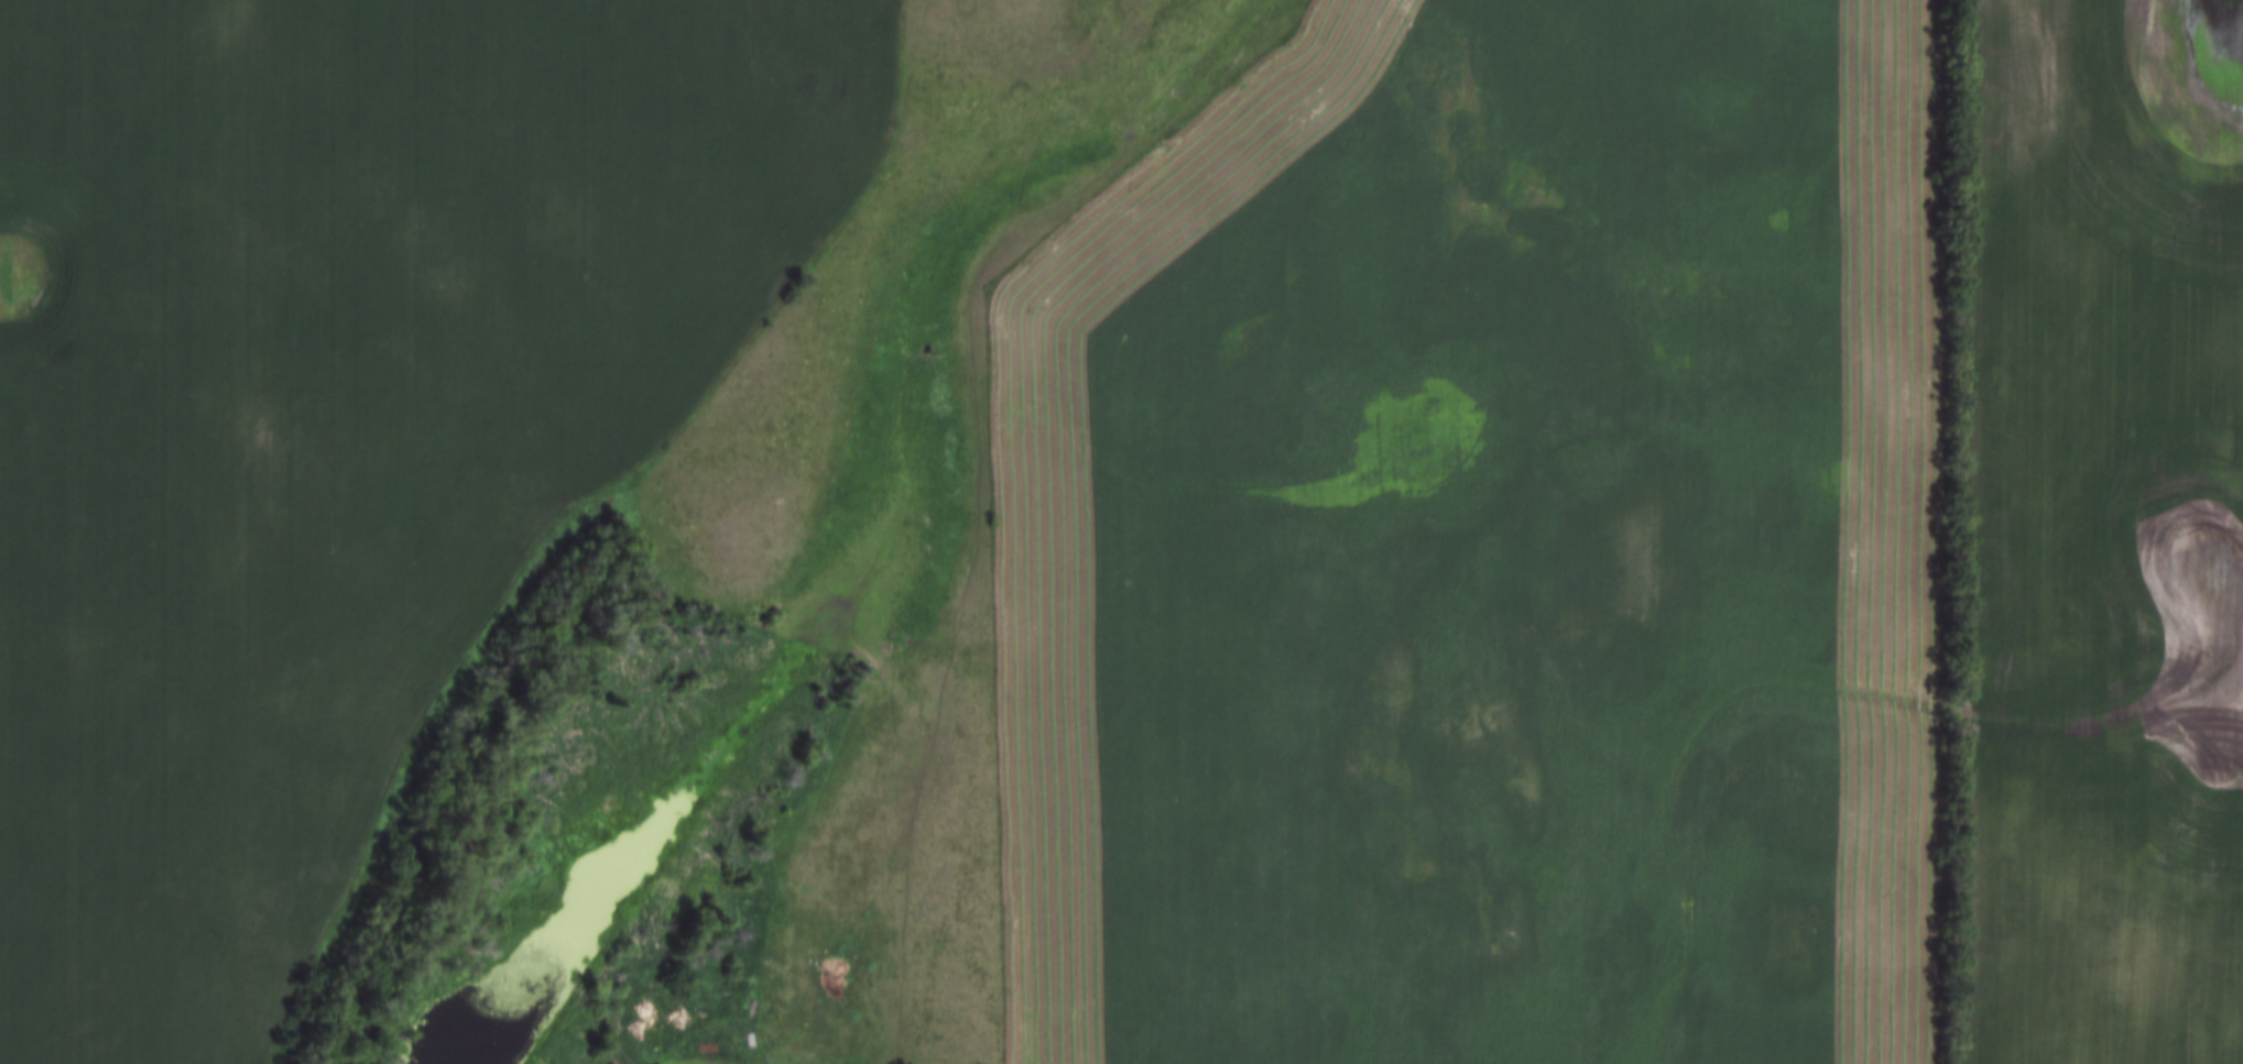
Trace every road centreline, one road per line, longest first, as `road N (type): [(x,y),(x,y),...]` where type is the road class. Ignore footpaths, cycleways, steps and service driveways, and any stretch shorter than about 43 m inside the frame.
road 1 (track): [(969,271),(978,344),(981,601),(971,685),(947,754),(912,925),(896,1063)]

